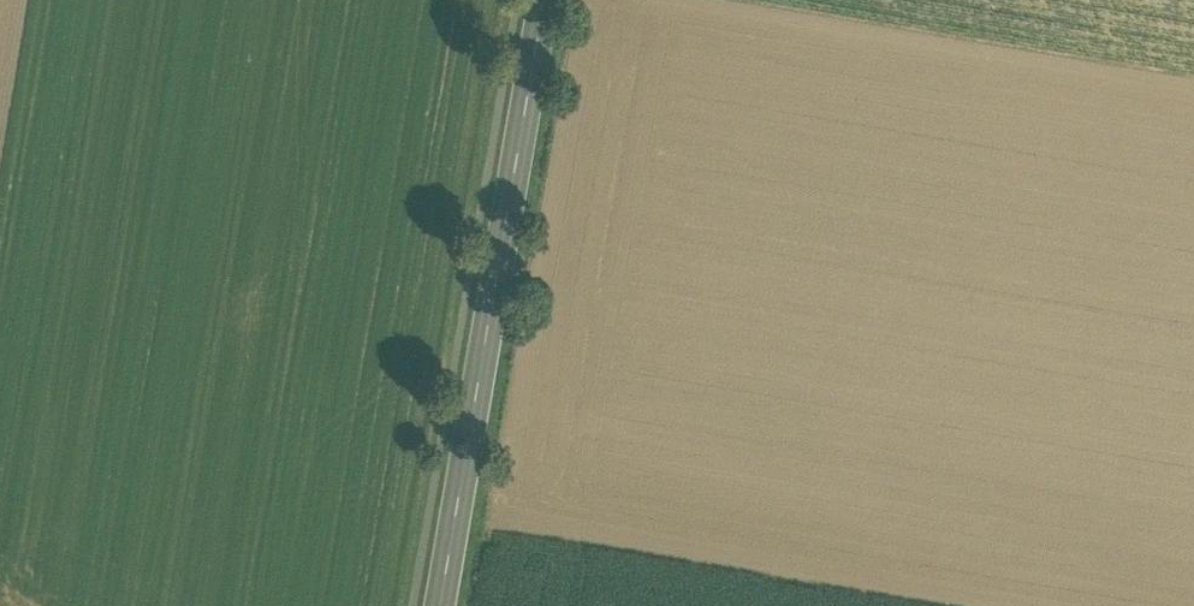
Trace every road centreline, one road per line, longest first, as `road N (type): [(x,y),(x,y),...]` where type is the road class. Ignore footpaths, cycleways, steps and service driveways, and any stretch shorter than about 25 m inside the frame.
road 1 (secondary): [(544,0),(439,605)]

